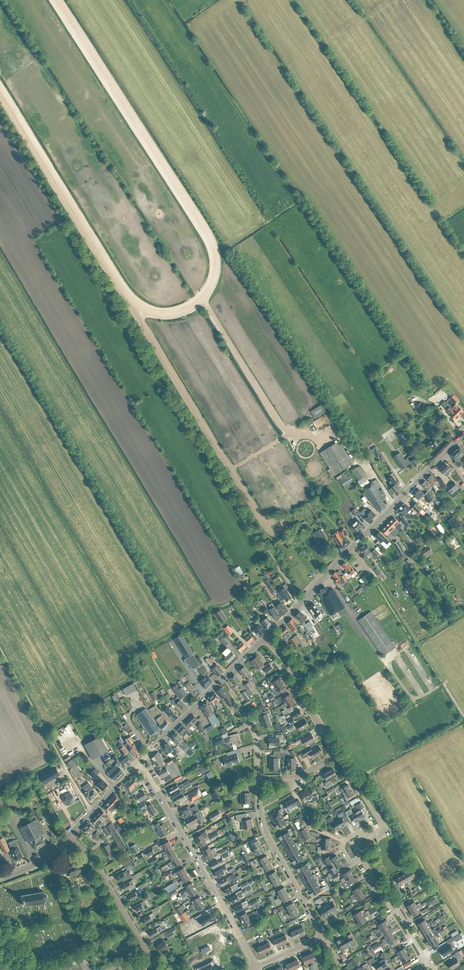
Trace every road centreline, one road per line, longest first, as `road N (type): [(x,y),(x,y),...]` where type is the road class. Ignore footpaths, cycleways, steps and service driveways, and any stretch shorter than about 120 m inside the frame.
road 1 (tertiary): [(265,638),(463,434)]
road 2 (residential): [(428,959),(354,843),(383,826),(333,753)]
road 3 (residential): [(256,967),(141,763)]
road 4 (tertiary): [(141,763),(265,638)]
road 5 (residential): [(323,936),(265,830),(261,783)]
road 6 (residential): [(147,951),(70,835)]
road 7 (residential): [(333,753),(289,663),(265,638)]

